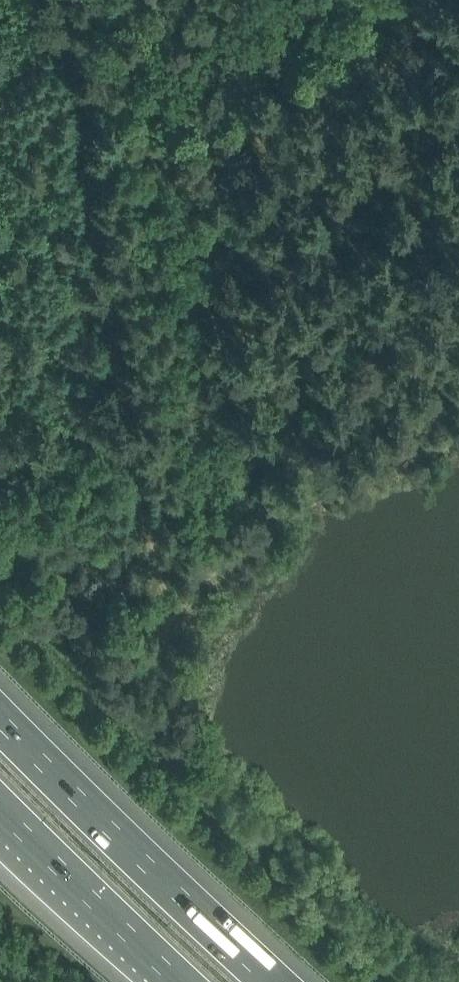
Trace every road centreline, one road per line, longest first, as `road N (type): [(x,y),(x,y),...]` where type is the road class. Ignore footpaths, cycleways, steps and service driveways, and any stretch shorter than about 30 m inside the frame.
road 1 (track): [(57,0),(154,593)]
road 2 (motorway): [(275,981),(0,724)]
road 3 (motorway): [(0,815),(177,981)]

